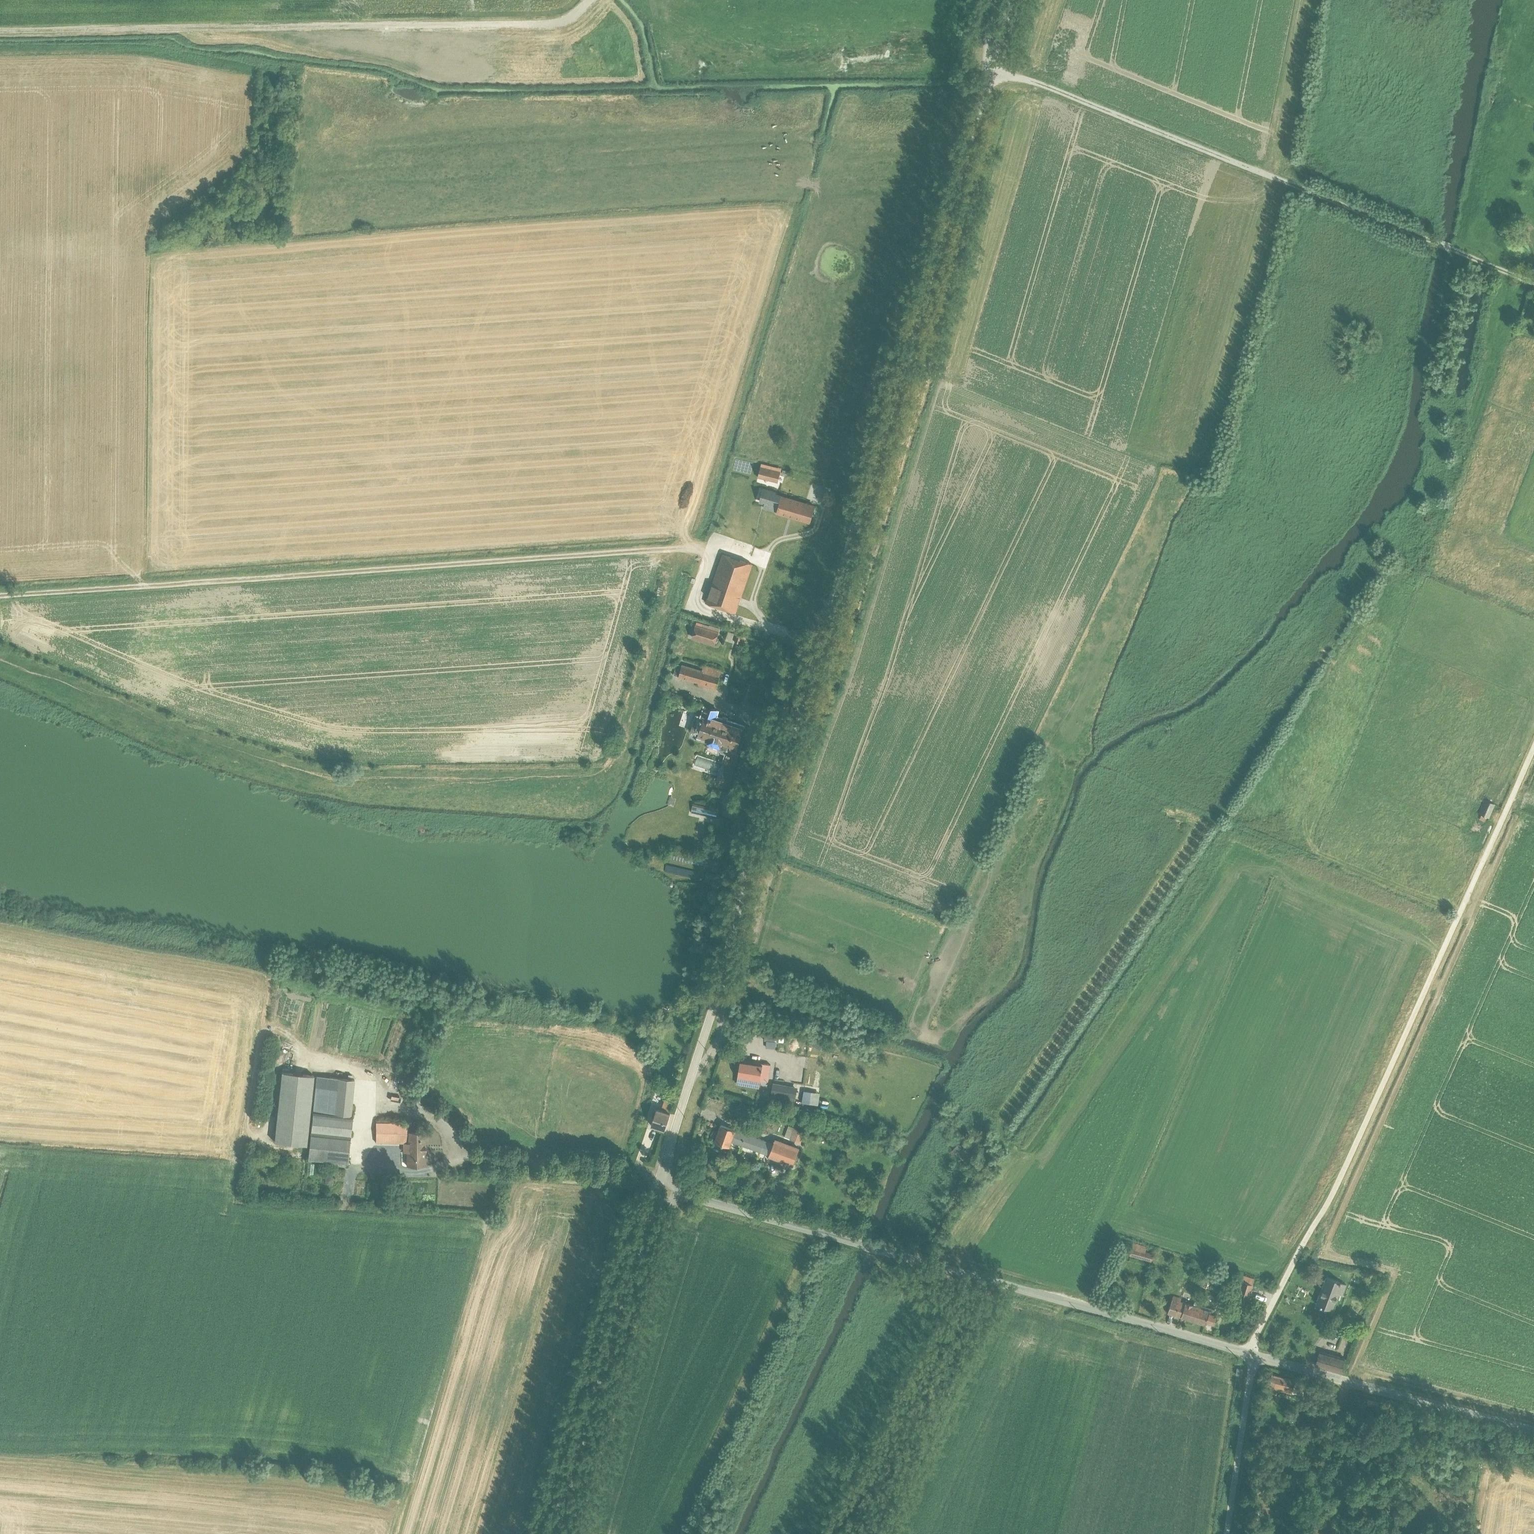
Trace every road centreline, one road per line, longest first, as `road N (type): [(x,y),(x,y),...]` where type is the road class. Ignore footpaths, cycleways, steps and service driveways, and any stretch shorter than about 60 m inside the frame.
road 1 (tertiary): [(666,1162),(761,816),(811,677),(1011,0)]
road 2 (track): [(716,546),(0,597)]
road 3 (unclassified): [(1246,1353),(1335,1190),(1533,749)]
road 4 (track): [(995,0),(988,76),(1044,86),(1533,283)]
road 5 (unclassified): [(1246,1353),(680,1195)]
road 6 (track): [(539,23),(0,32)]
road 7 (track): [(680,1195),(579,1533)]
road 8 (tertiary): [(554,1533),(652,1206)]
road 9 (track): [(746,877),(739,811),(804,632),(833,603)]
road 10 (unclassified): [(1533,1431),(1255,1356)]
road 11 (unclassified): [(1227,1533),(1255,1356)]
road 12 (track): [(292,1147),(257,1139),(248,1126),(266,1023)]
road 13 (track): [(1423,1401),(1415,1431),(1423,1451),(1493,1470)]
road 14 (track): [(1072,1303),(1089,1285),(1111,1233),(1145,1213)]

